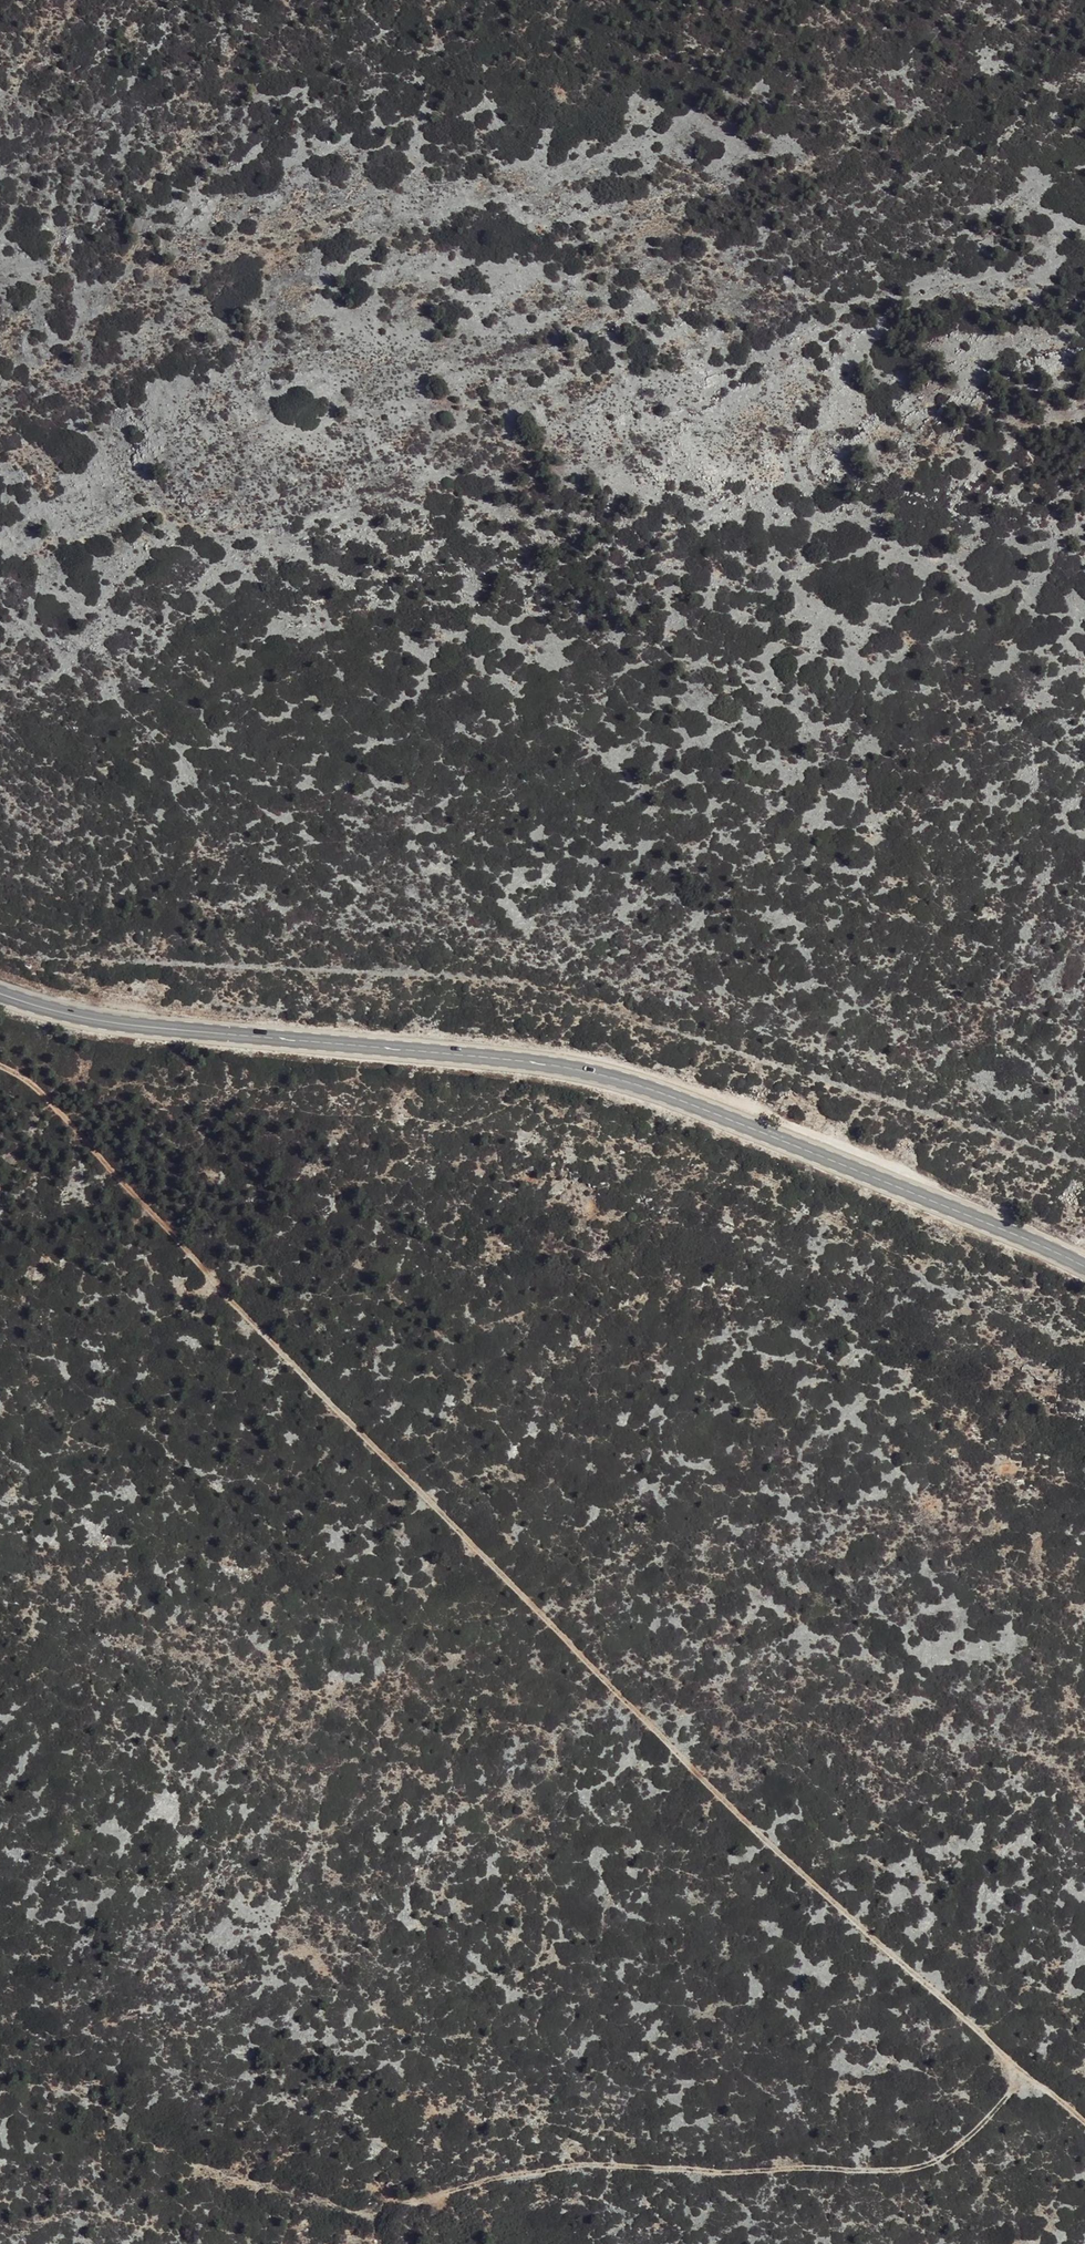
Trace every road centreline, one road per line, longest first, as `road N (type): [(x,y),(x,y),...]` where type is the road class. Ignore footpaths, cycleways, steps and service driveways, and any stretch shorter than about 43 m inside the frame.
road 1 (track): [(0,1067),(30,1082),(262,1338),(776,1854),(1084,2123)]
road 2 (primary): [(1084,1264),(613,1078),(535,1063),(92,1020),(0,994)]
road 3 (track): [(423,2201),(498,2180),(589,2168),(923,2169),(961,2149),(1026,2072)]

